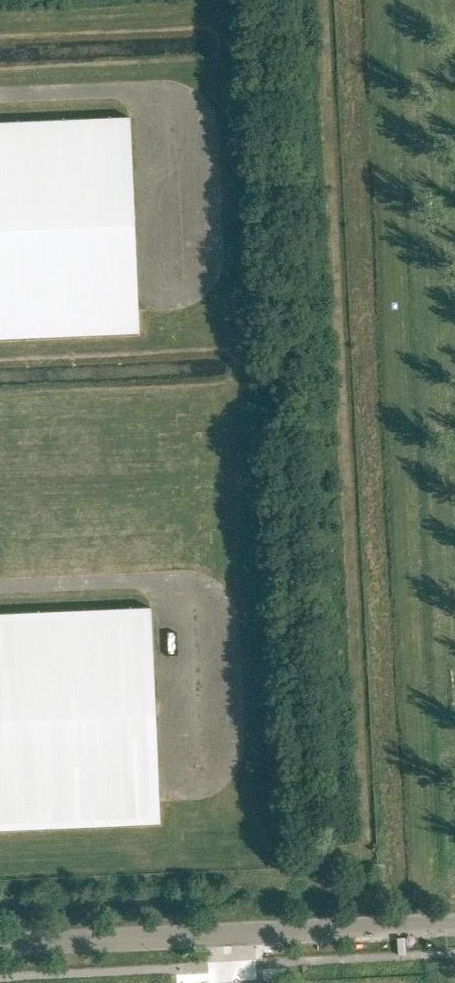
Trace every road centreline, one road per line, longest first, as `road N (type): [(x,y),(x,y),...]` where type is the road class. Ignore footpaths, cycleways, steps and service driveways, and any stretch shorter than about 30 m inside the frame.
road 1 (unclassified): [(0,943),(454,924)]

